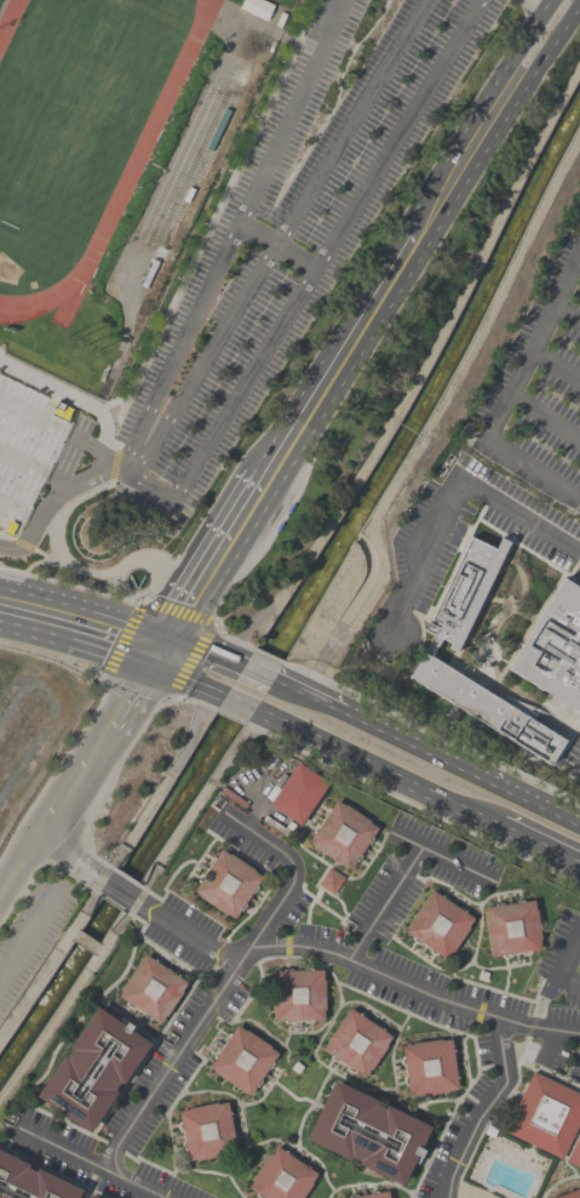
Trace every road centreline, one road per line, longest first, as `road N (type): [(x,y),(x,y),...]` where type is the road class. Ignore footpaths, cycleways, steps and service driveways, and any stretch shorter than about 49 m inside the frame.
road 1 (primary): [(252,709),(501,828)]
road 2 (tertiary): [(559,8),(414,238)]
road 3 (primary): [(579,825),(341,711)]
road 4 (tertiary): [(414,238),(277,458)]
road 5 (tertiary): [(277,458),(170,635)]
road 6 (residential): [(500,1020),(507,1080),(444,1197)]
road 7 (primary): [(170,635),(0,589)]
road 8 (primary): [(0,621),(151,663)]

